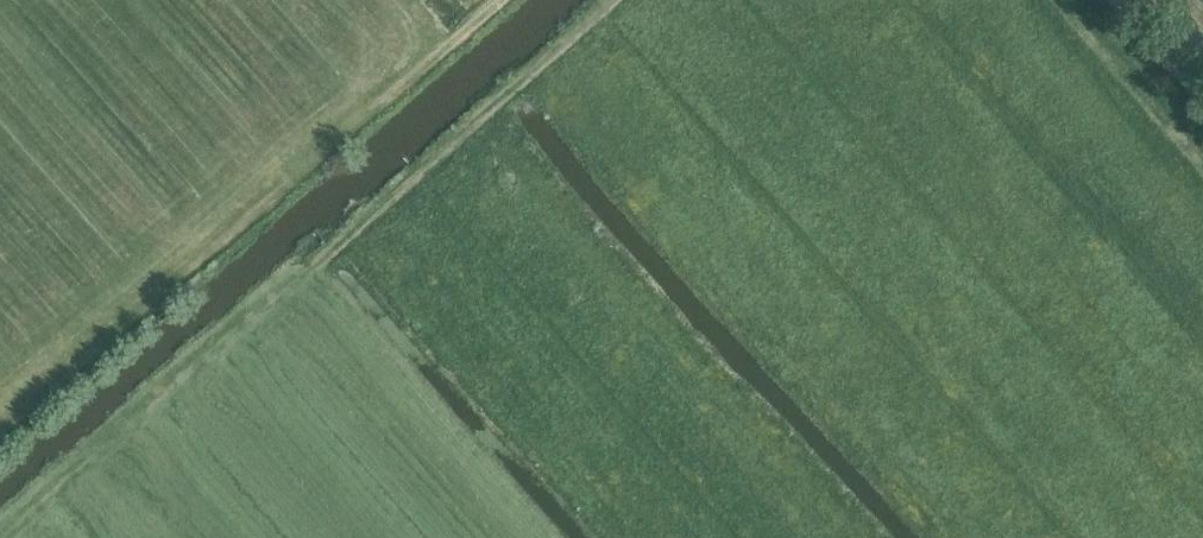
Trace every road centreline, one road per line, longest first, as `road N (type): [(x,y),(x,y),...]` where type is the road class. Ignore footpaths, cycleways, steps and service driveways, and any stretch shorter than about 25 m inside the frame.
road 1 (track): [(0,438),(501,0)]

